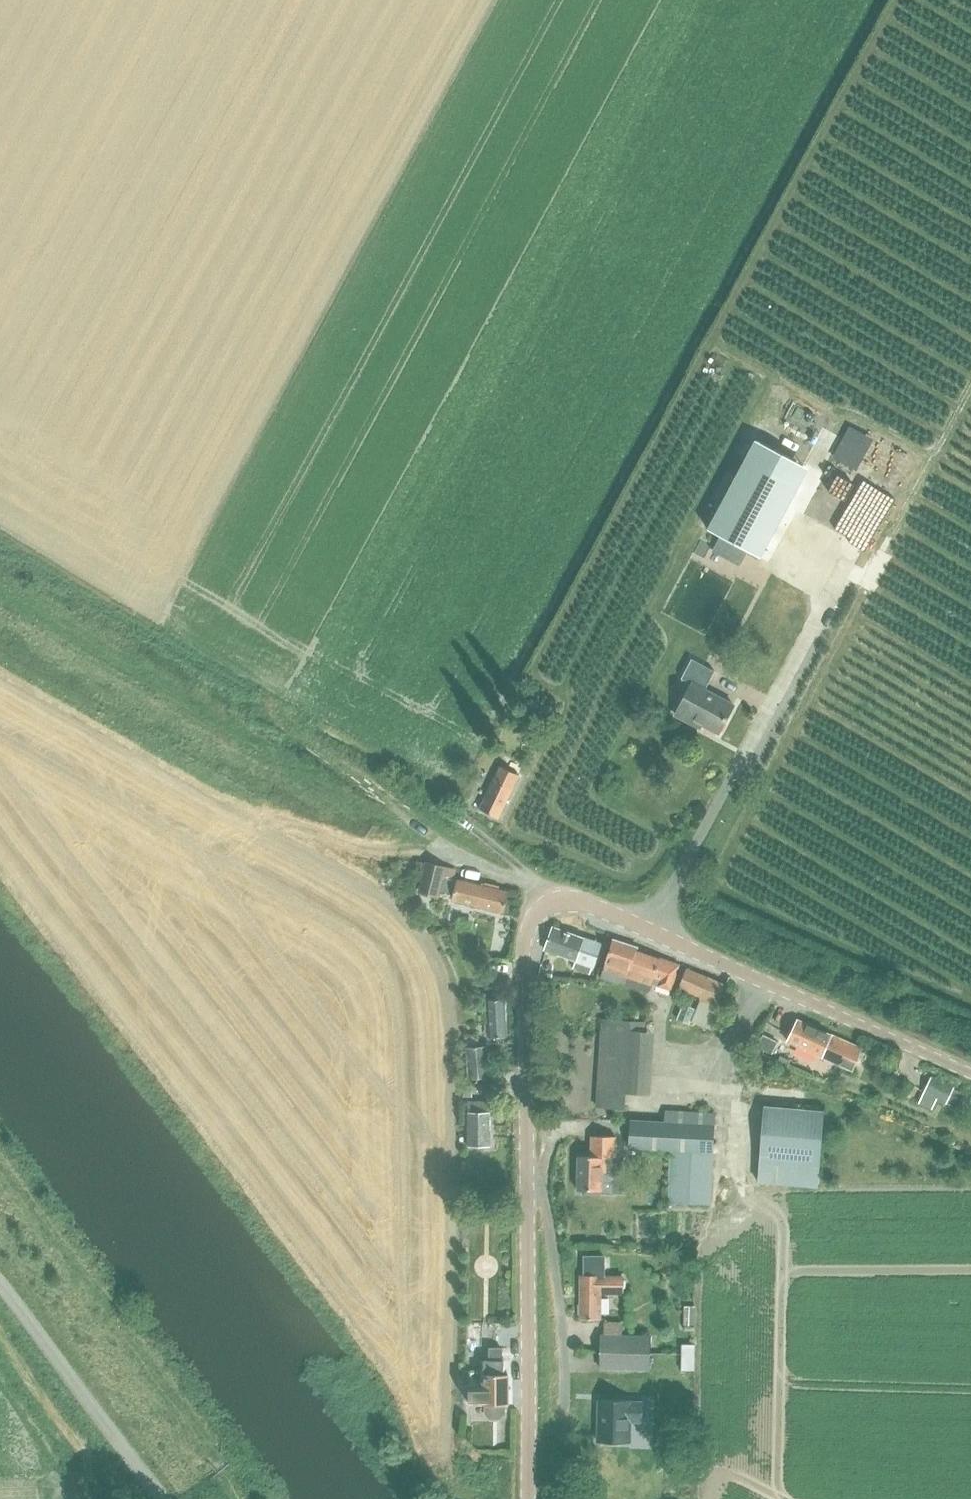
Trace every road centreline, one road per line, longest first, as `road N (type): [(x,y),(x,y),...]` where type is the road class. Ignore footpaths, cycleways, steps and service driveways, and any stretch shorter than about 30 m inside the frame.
road 1 (tertiary): [(970,1069),(656,931),(554,897)]
road 2 (residential): [(548,1498),(567,1383),(562,1282),(544,1182),(528,1180)]
road 3 (tertiary): [(528,1498),(528,1180)]
road 4 (tertiary): [(528,1180),(523,945),(536,911),(554,897)]
road 5 (unclassified): [(164,1498),(0,1281)]
road 6 (residential): [(554,897),(442,846)]

